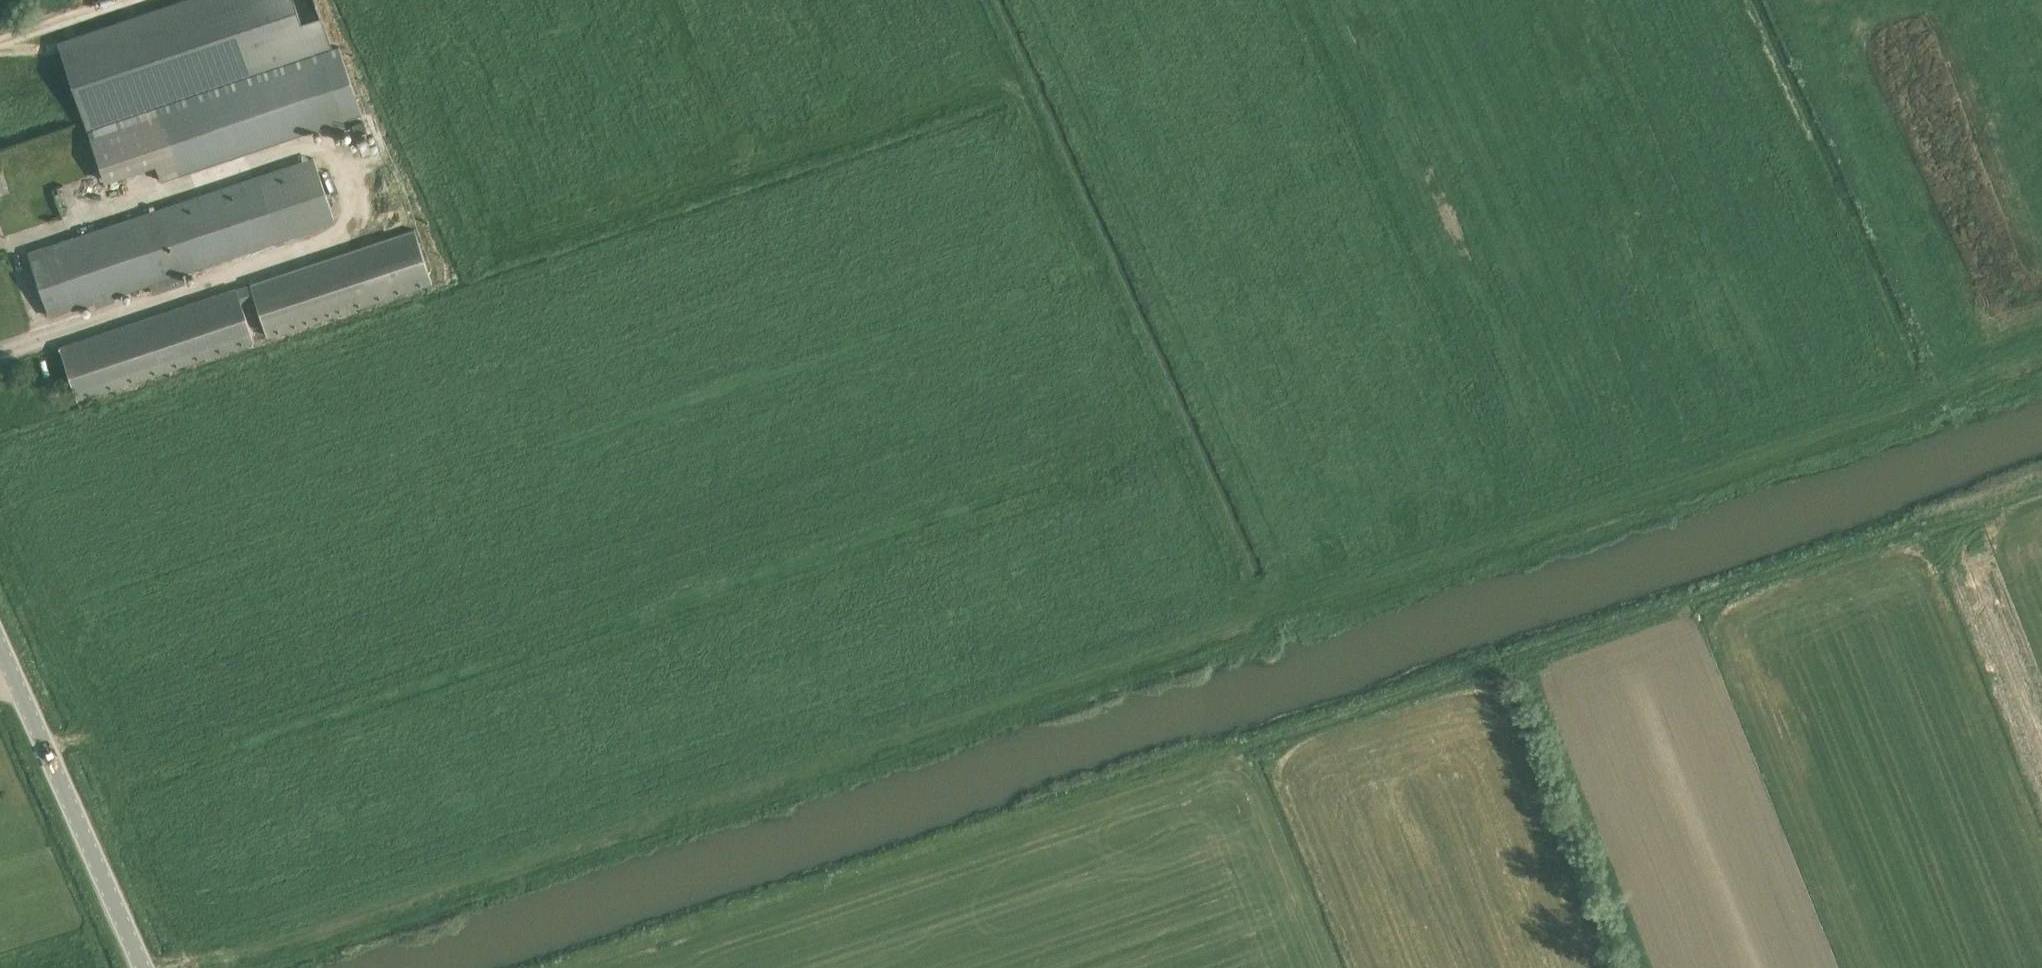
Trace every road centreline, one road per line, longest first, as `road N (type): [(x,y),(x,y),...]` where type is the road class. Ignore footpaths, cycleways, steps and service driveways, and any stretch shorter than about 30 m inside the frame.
road 1 (tertiary): [(147,967),(0,640)]

